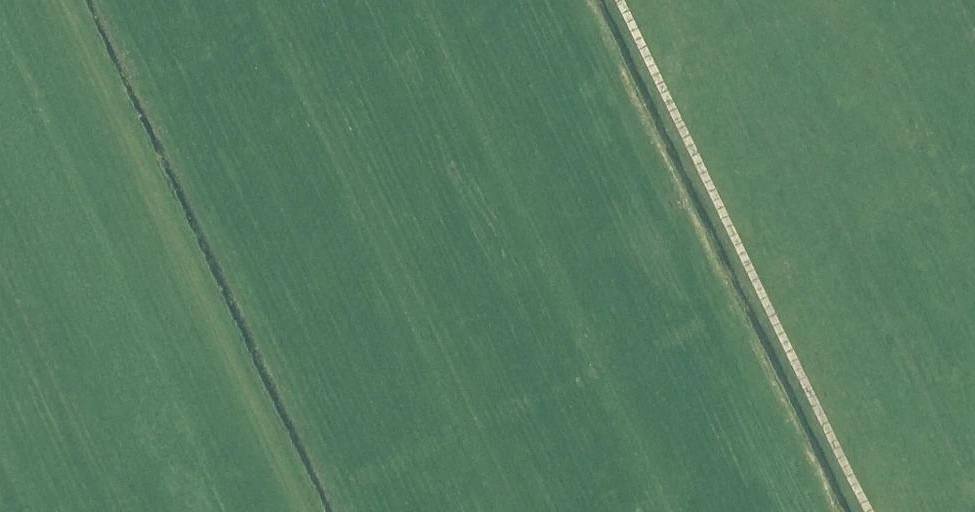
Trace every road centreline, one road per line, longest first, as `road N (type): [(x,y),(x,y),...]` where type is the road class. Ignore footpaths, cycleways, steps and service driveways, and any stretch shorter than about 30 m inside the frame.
road 1 (track): [(870,511),(620,0)]

